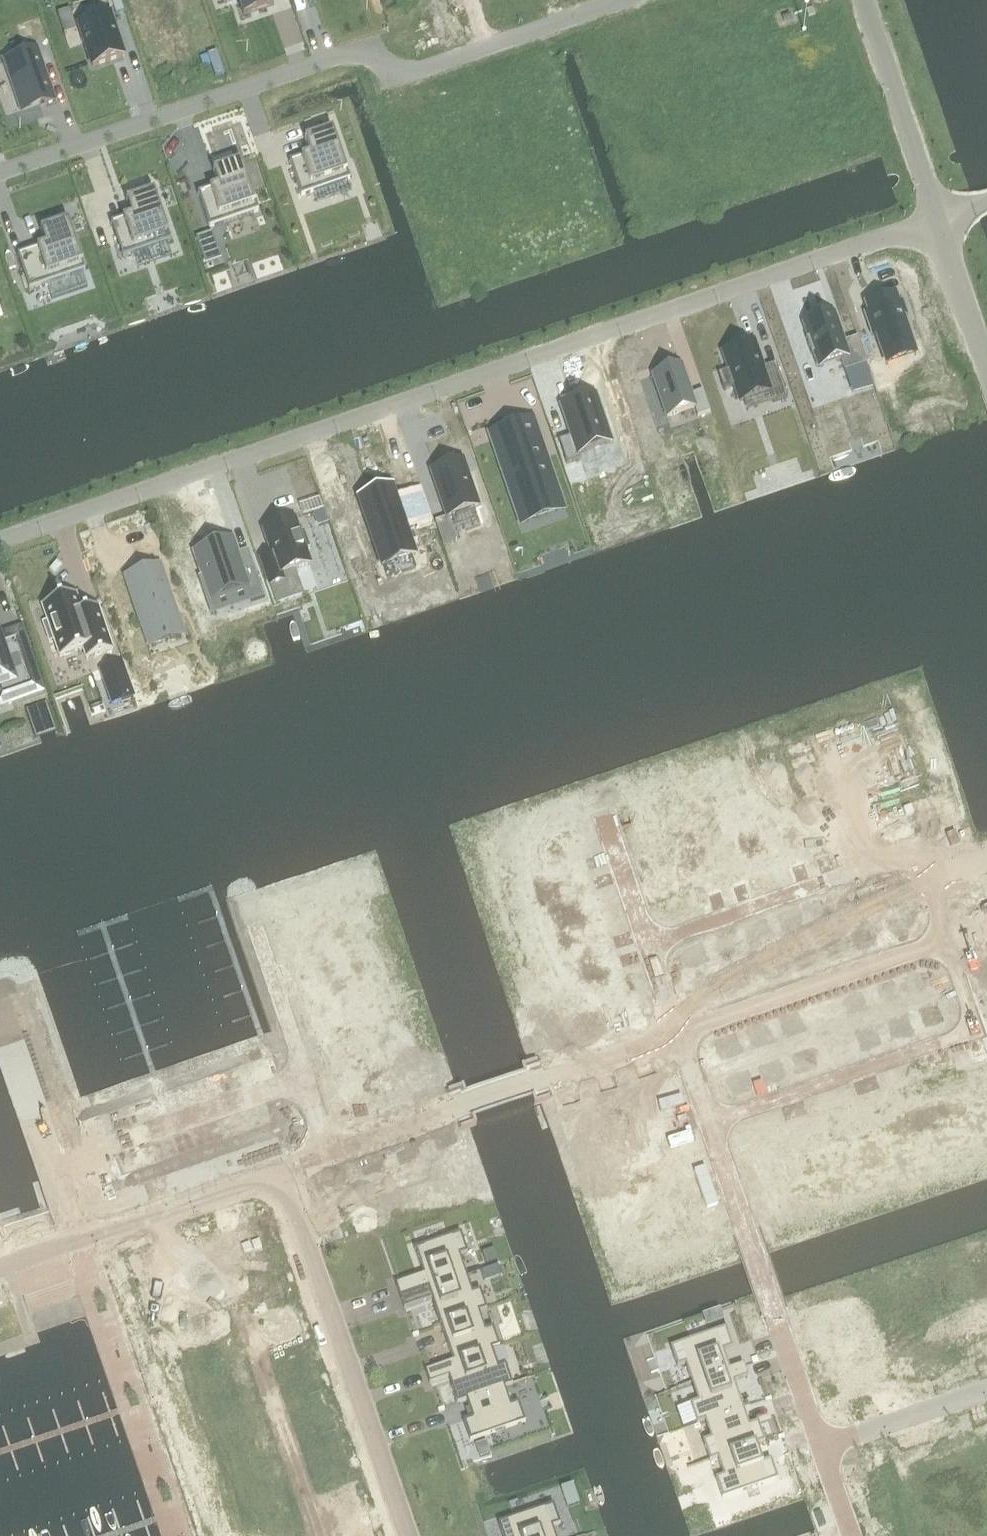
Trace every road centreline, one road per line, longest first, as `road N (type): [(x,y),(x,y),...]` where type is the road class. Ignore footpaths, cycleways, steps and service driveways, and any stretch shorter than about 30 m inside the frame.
road 1 (residential): [(937,222),(0,542)]
road 2 (residential): [(620,0),(403,75),(346,55),(0,172)]
road 3 (residential): [(280,1171),(678,1030)]
road 4 (residential): [(406,1535),(280,1171)]
road 5 (residential): [(945,939),(918,861),(907,855),(648,943)]
road 6 (residential): [(711,1122),(968,1031),(945,939)]
road 7 (residential): [(820,1446),(711,1122)]
road 8 (unclassified): [(280,1171),(0,1267)]
road 9 (residential): [(678,1030),(945,939)]
road 10 (tertiary): [(861,0),(937,222)]
road 11 (residential): [(820,1446),(986,1391)]
road 12 (tertiary): [(937,222),(986,369)]
road 13 (residential): [(648,943),(603,816)]

